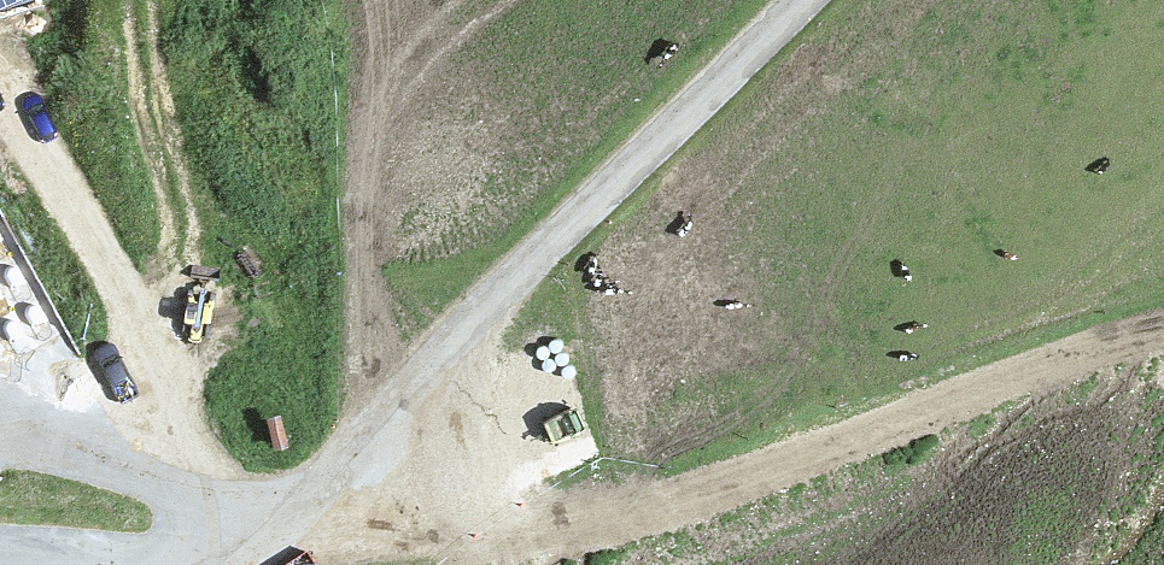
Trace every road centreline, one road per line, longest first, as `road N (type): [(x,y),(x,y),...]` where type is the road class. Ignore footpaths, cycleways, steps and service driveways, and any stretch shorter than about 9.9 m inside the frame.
road 1 (track): [(310,518),(482,547),(591,532),(1163,349)]
road 2 (track): [(810,0),(426,375),(310,518),(236,564)]
road 3 (track): [(310,518),(0,432)]

